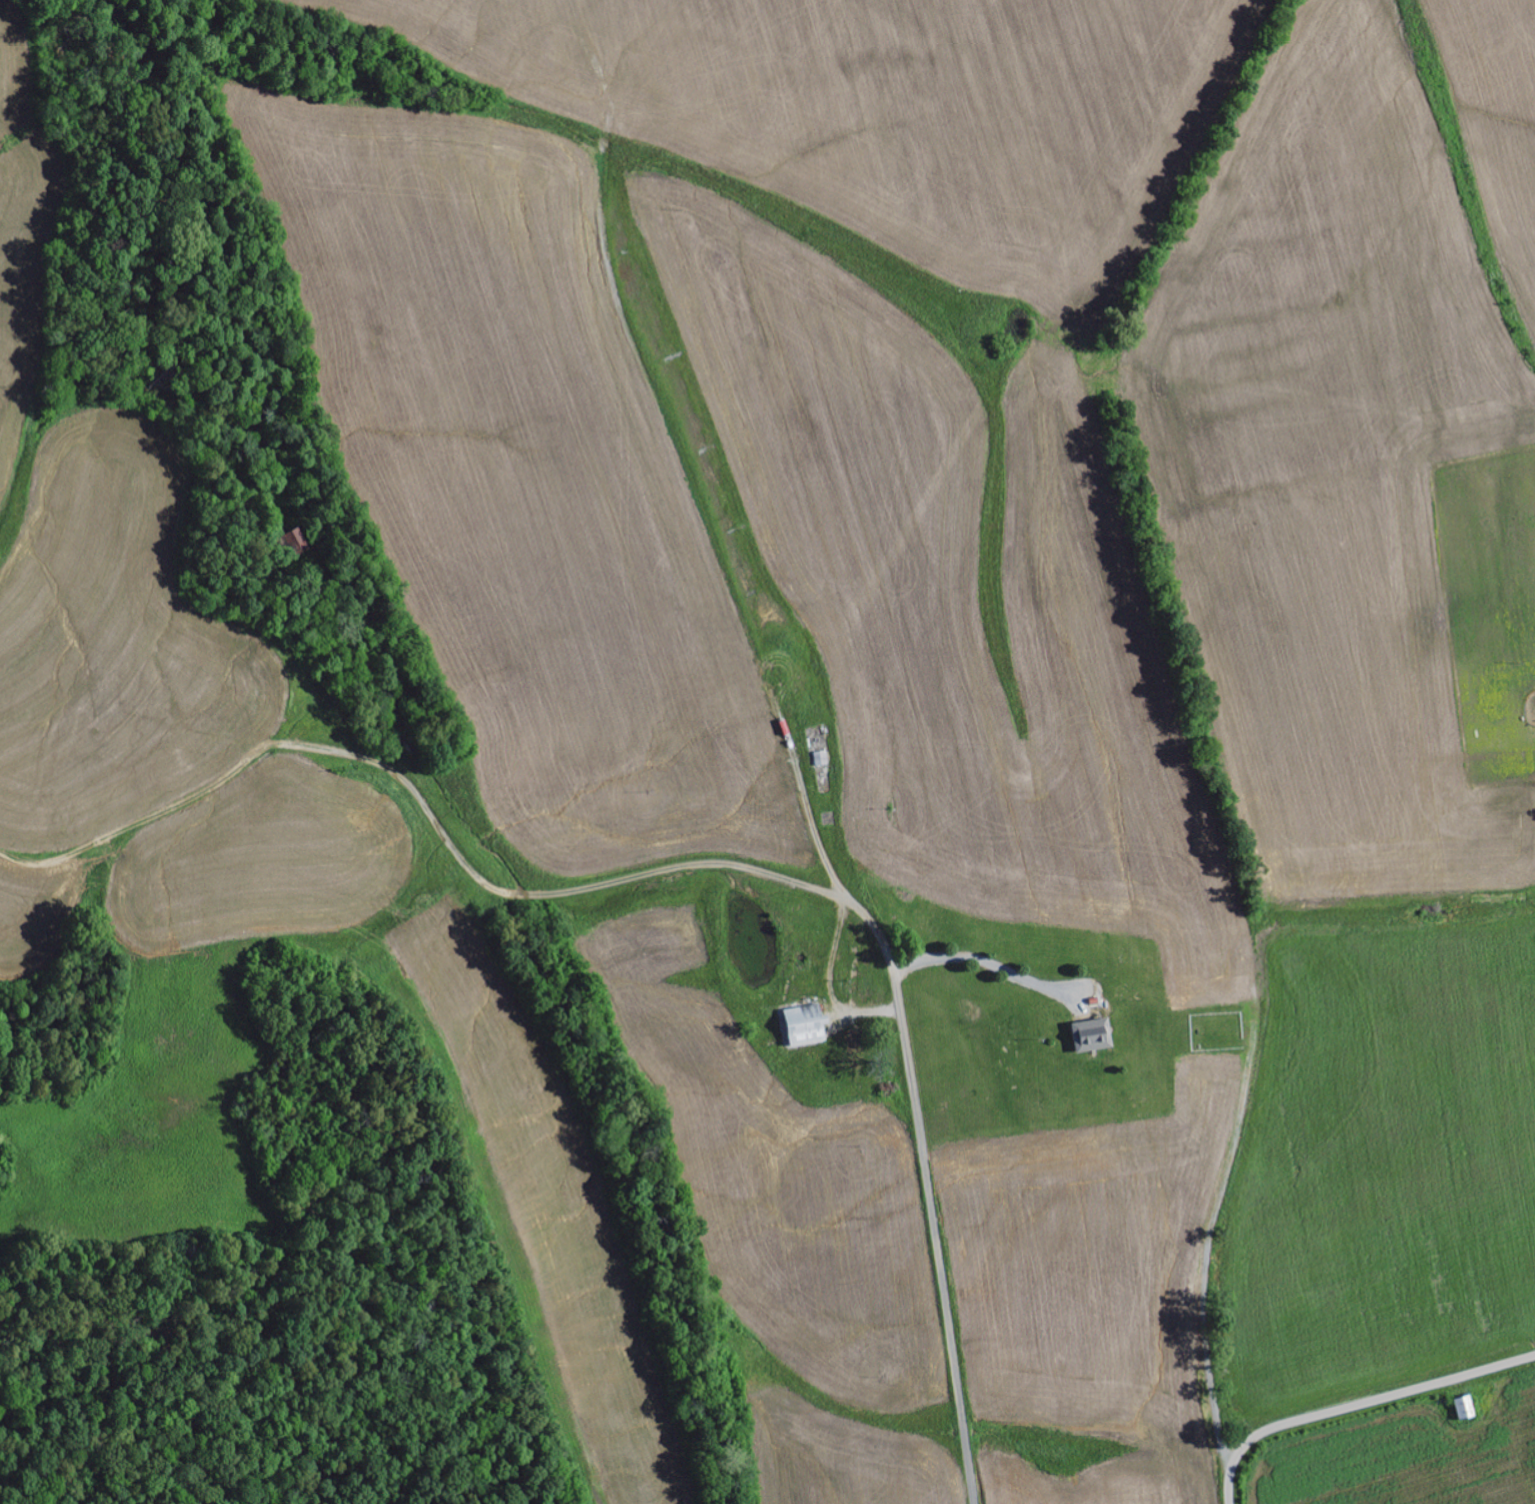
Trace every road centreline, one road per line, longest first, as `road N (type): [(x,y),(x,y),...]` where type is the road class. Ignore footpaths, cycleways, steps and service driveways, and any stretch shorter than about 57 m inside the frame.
road 1 (residential): [(974,1503),(888,948)]
road 2 (residential): [(1229,1503),(1235,1459),(1260,1434),(1534,1356)]

